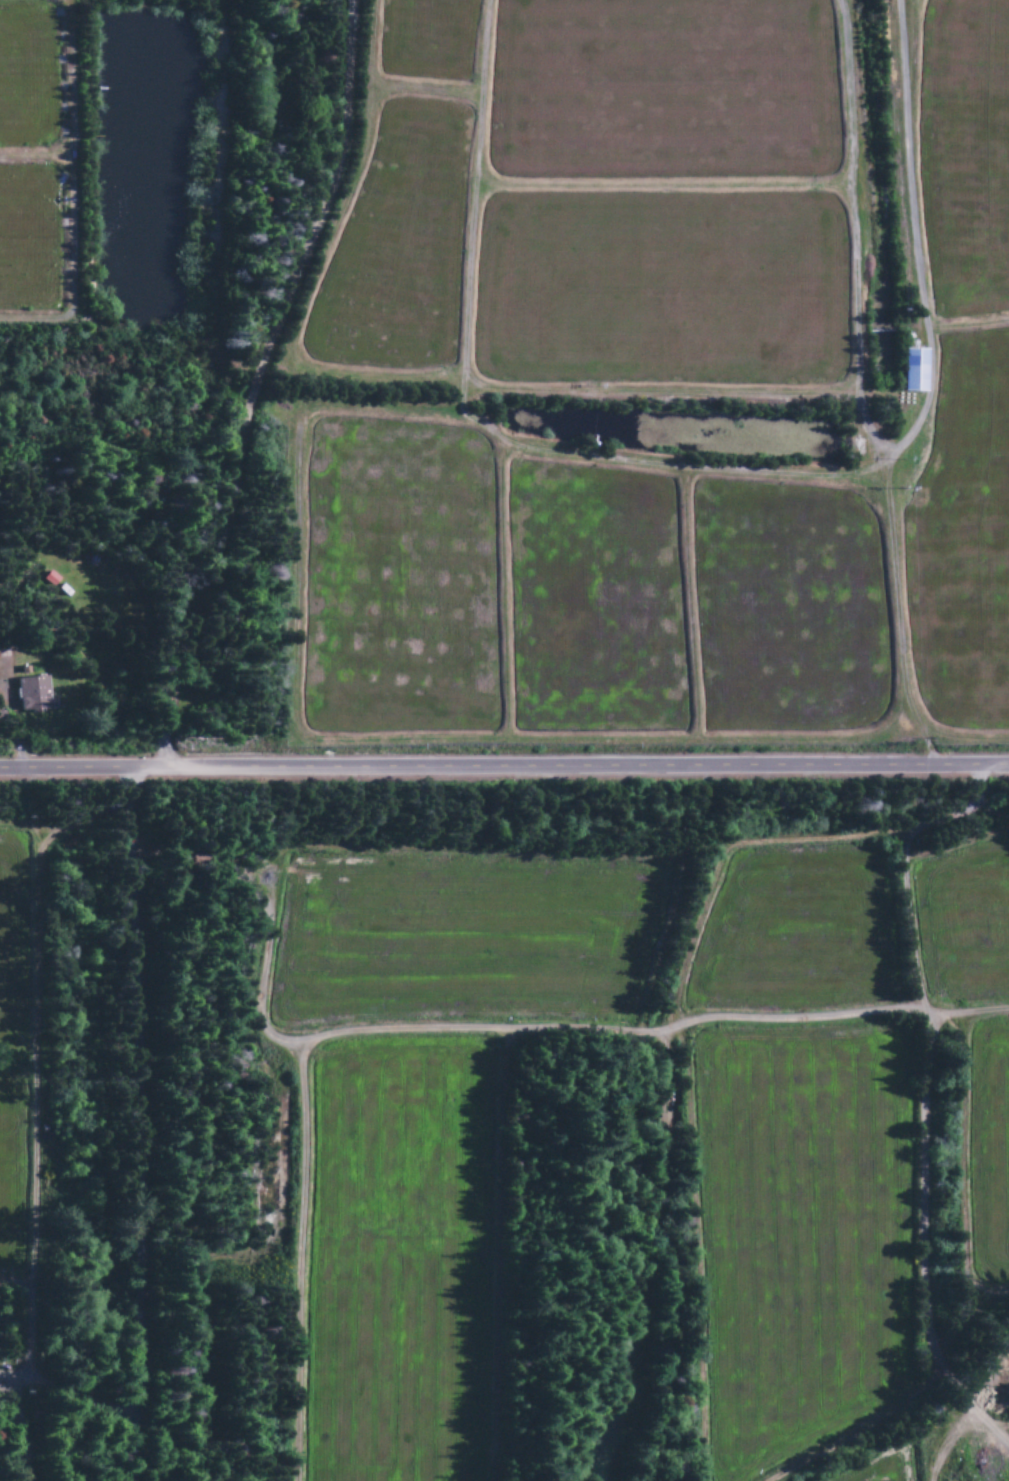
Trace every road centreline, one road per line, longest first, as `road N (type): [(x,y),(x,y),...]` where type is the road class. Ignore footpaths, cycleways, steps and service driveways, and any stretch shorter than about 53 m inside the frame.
road 1 (residential): [(1008,765),(0,766)]
road 2 (track): [(940,765),(913,720),(902,677),(885,472),(915,396),(896,0)]

